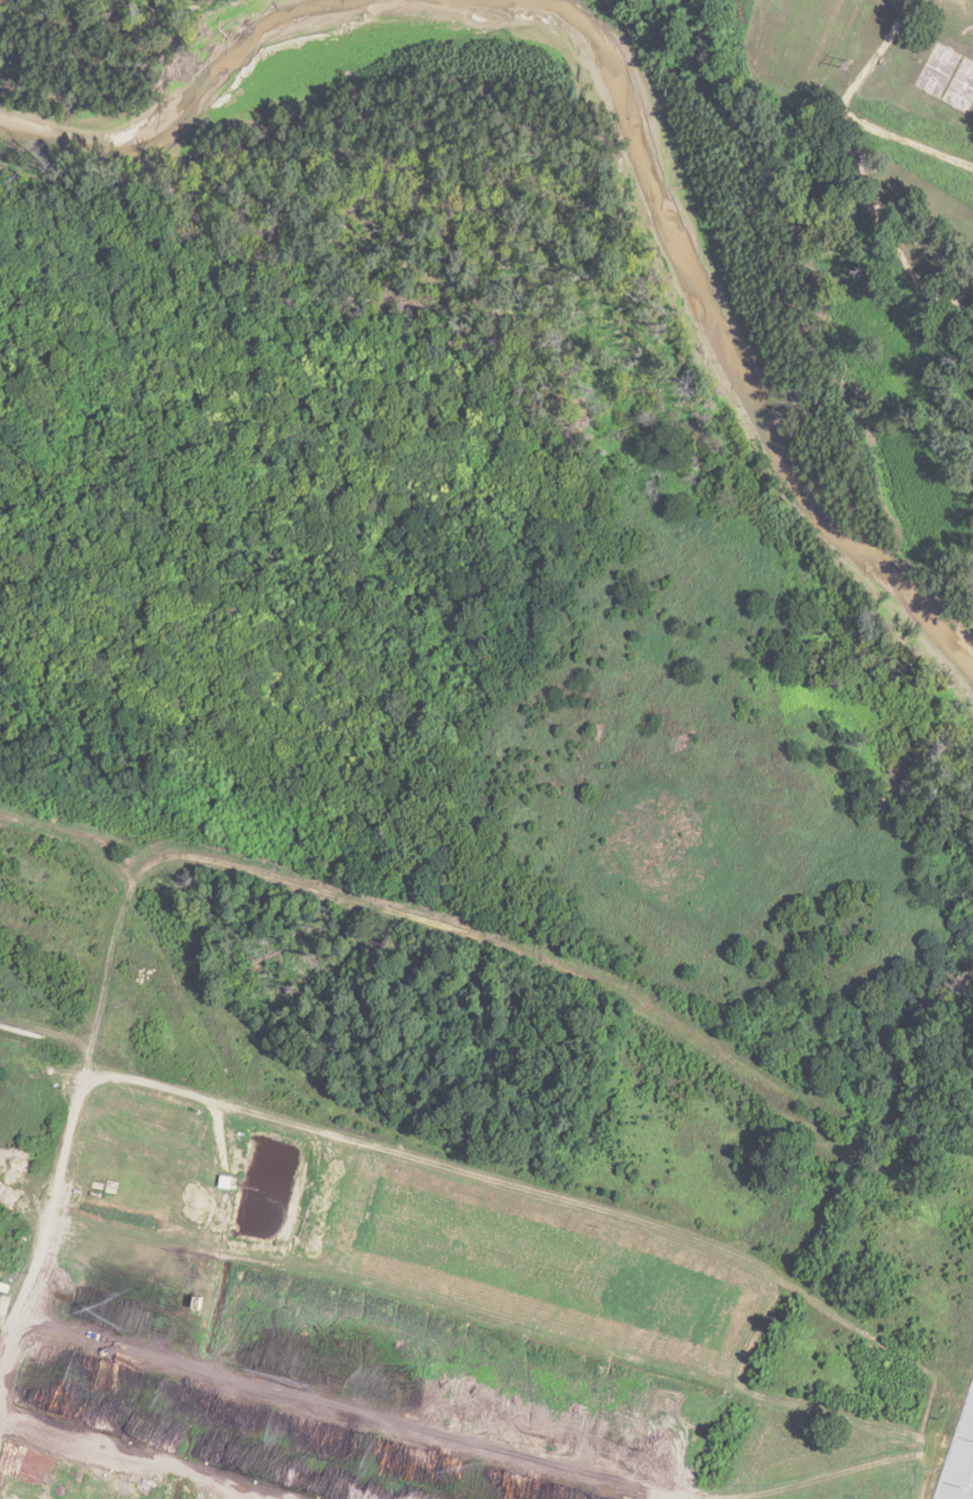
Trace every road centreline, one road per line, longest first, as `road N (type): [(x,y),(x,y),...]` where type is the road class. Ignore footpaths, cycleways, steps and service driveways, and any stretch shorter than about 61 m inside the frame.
road 1 (residential): [(972,1114),(852,1043),(583,913),(264,823),(204,833),(134,876),(0,1392)]

